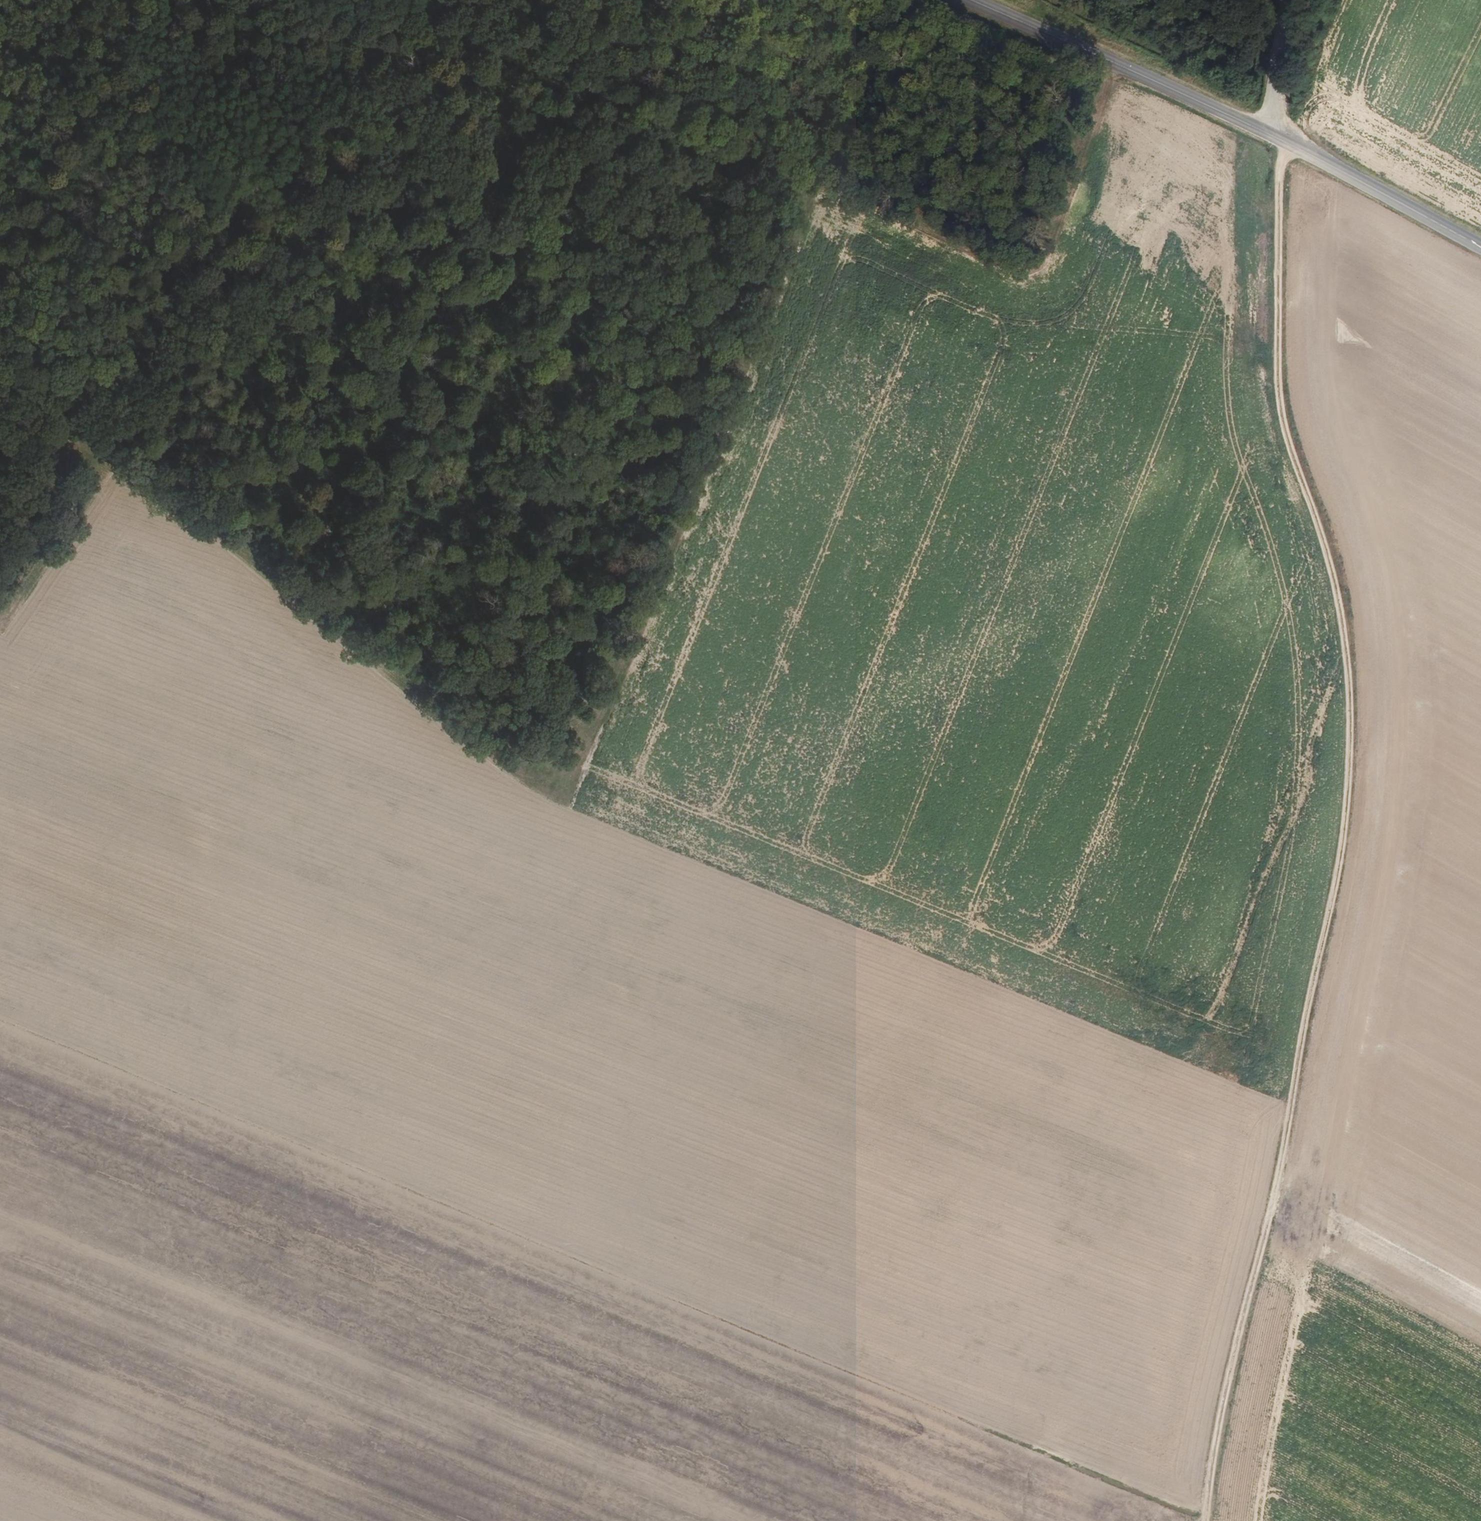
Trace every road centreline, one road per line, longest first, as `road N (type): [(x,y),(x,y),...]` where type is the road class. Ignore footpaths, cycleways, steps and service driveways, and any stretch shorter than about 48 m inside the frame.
road 1 (track): [(1268,137),(1280,177),(1280,408),(1344,586),(1347,823),(1203,1520)]
road 2 (secondary): [(1268,137),(966,0)]
road 3 (secondary): [(1480,249),(1268,137)]
road 4 (unclassified): [(1280,0),(1268,137)]

